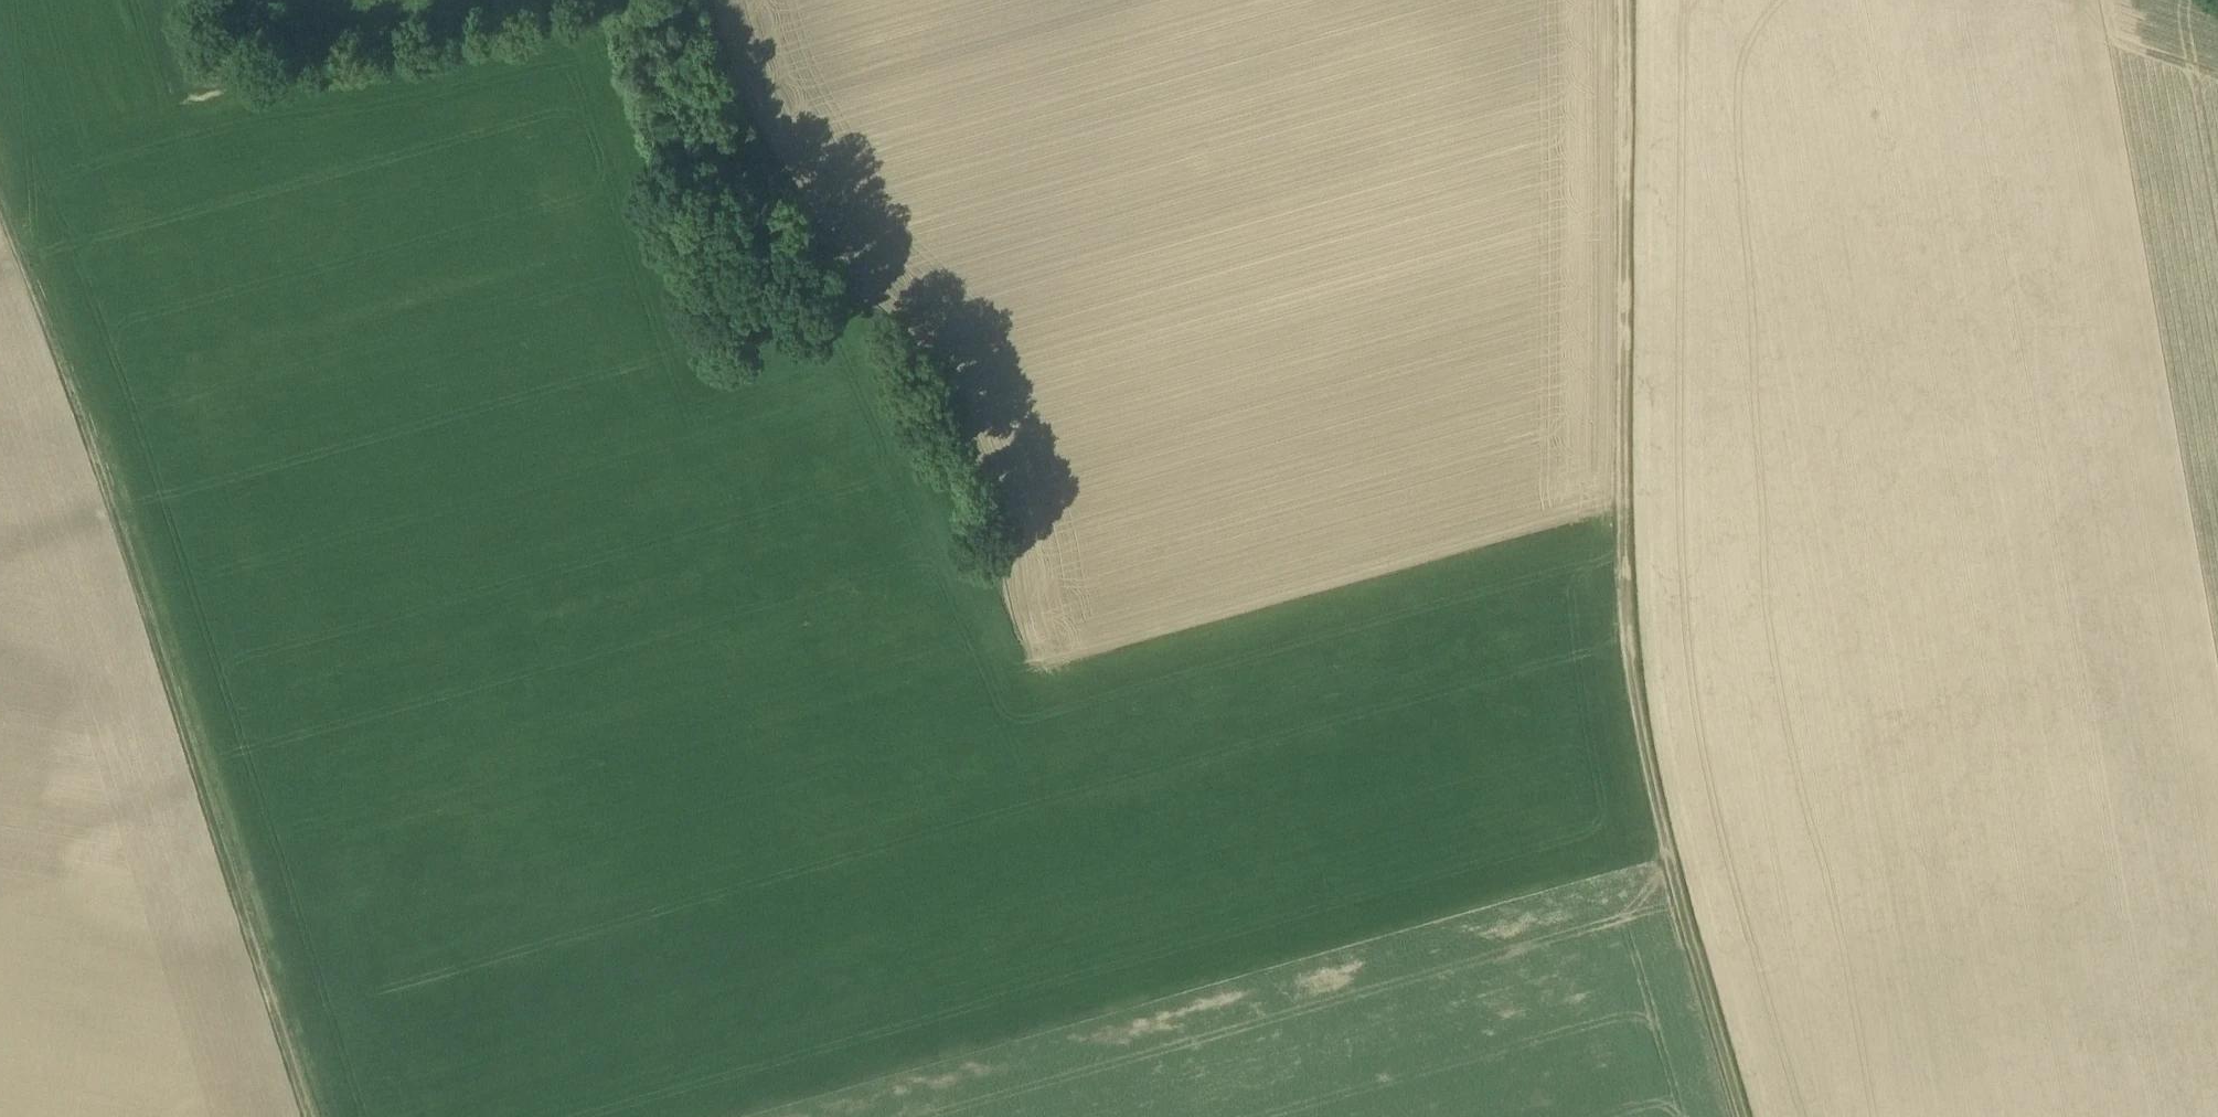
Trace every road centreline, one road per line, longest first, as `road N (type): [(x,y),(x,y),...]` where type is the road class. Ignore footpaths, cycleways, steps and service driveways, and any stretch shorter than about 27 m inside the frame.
road 1 (track): [(1626,0),(1627,711),(1744,1116)]
road 2 (track): [(310,1116),(243,920),(260,810),(0,170)]

